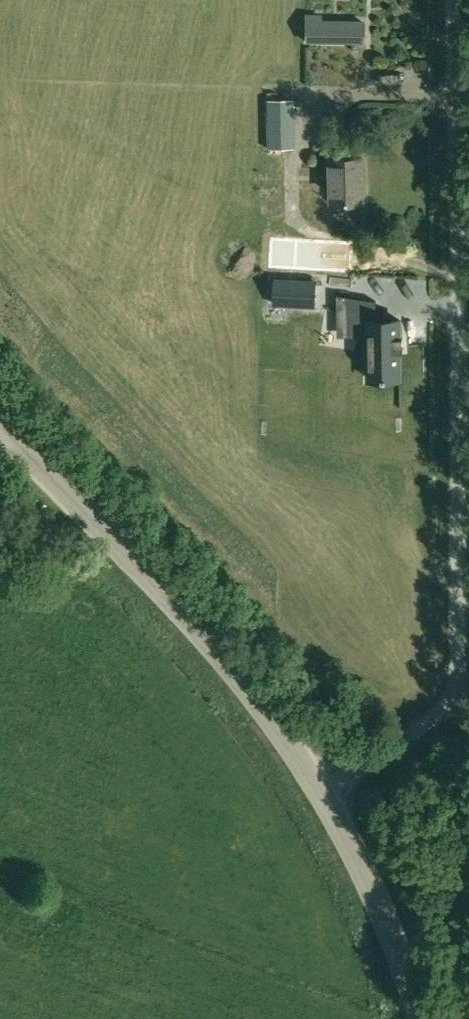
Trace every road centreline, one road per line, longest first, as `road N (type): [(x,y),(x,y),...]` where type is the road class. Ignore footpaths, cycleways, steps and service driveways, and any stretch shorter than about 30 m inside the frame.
road 1 (unclassified): [(320,791),(434,719),(451,702),(460,671),(454,0)]
road 2 (unclassified): [(320,791),(222,657),(2,426)]
road 3 (unclassified): [(420,1018),(387,921),(320,791)]

